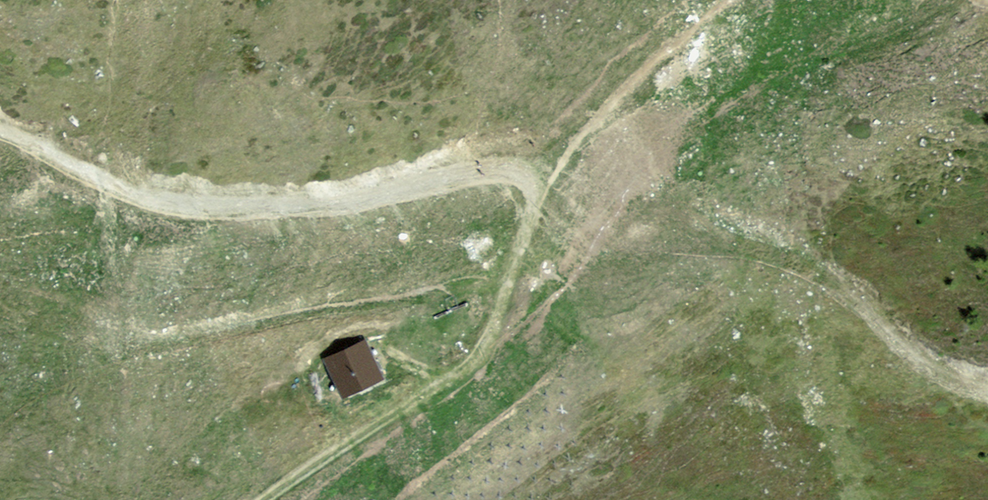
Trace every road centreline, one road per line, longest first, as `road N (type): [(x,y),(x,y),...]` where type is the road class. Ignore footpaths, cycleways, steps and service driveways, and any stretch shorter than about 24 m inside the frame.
road 1 (track): [(620,200),(636,157),(730,220),(799,247),(952,367),(987,378)]
road 2 (track): [(531,179),(470,172),(355,199),(230,208),(145,200),(77,173)]
road 3 (track): [(265,499),(469,366),(501,324),(533,204),(531,179)]

